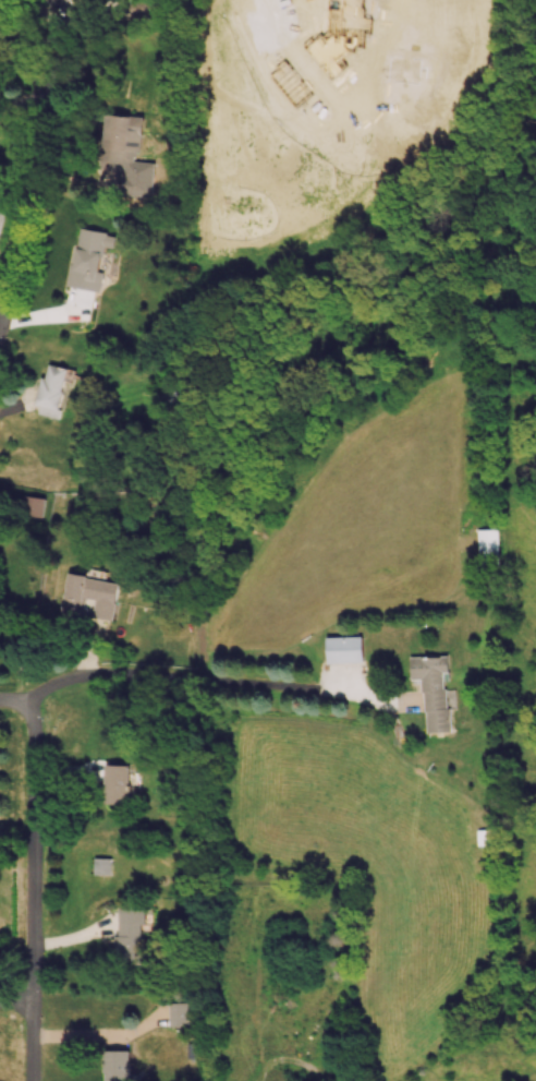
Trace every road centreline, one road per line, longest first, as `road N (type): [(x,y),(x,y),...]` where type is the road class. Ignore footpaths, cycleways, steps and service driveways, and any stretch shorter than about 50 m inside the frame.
road 1 (residential): [(32,1008),(36,743),(28,708)]
road 2 (residential): [(0,314),(48,124),(39,81),(26,63),(0,52)]

